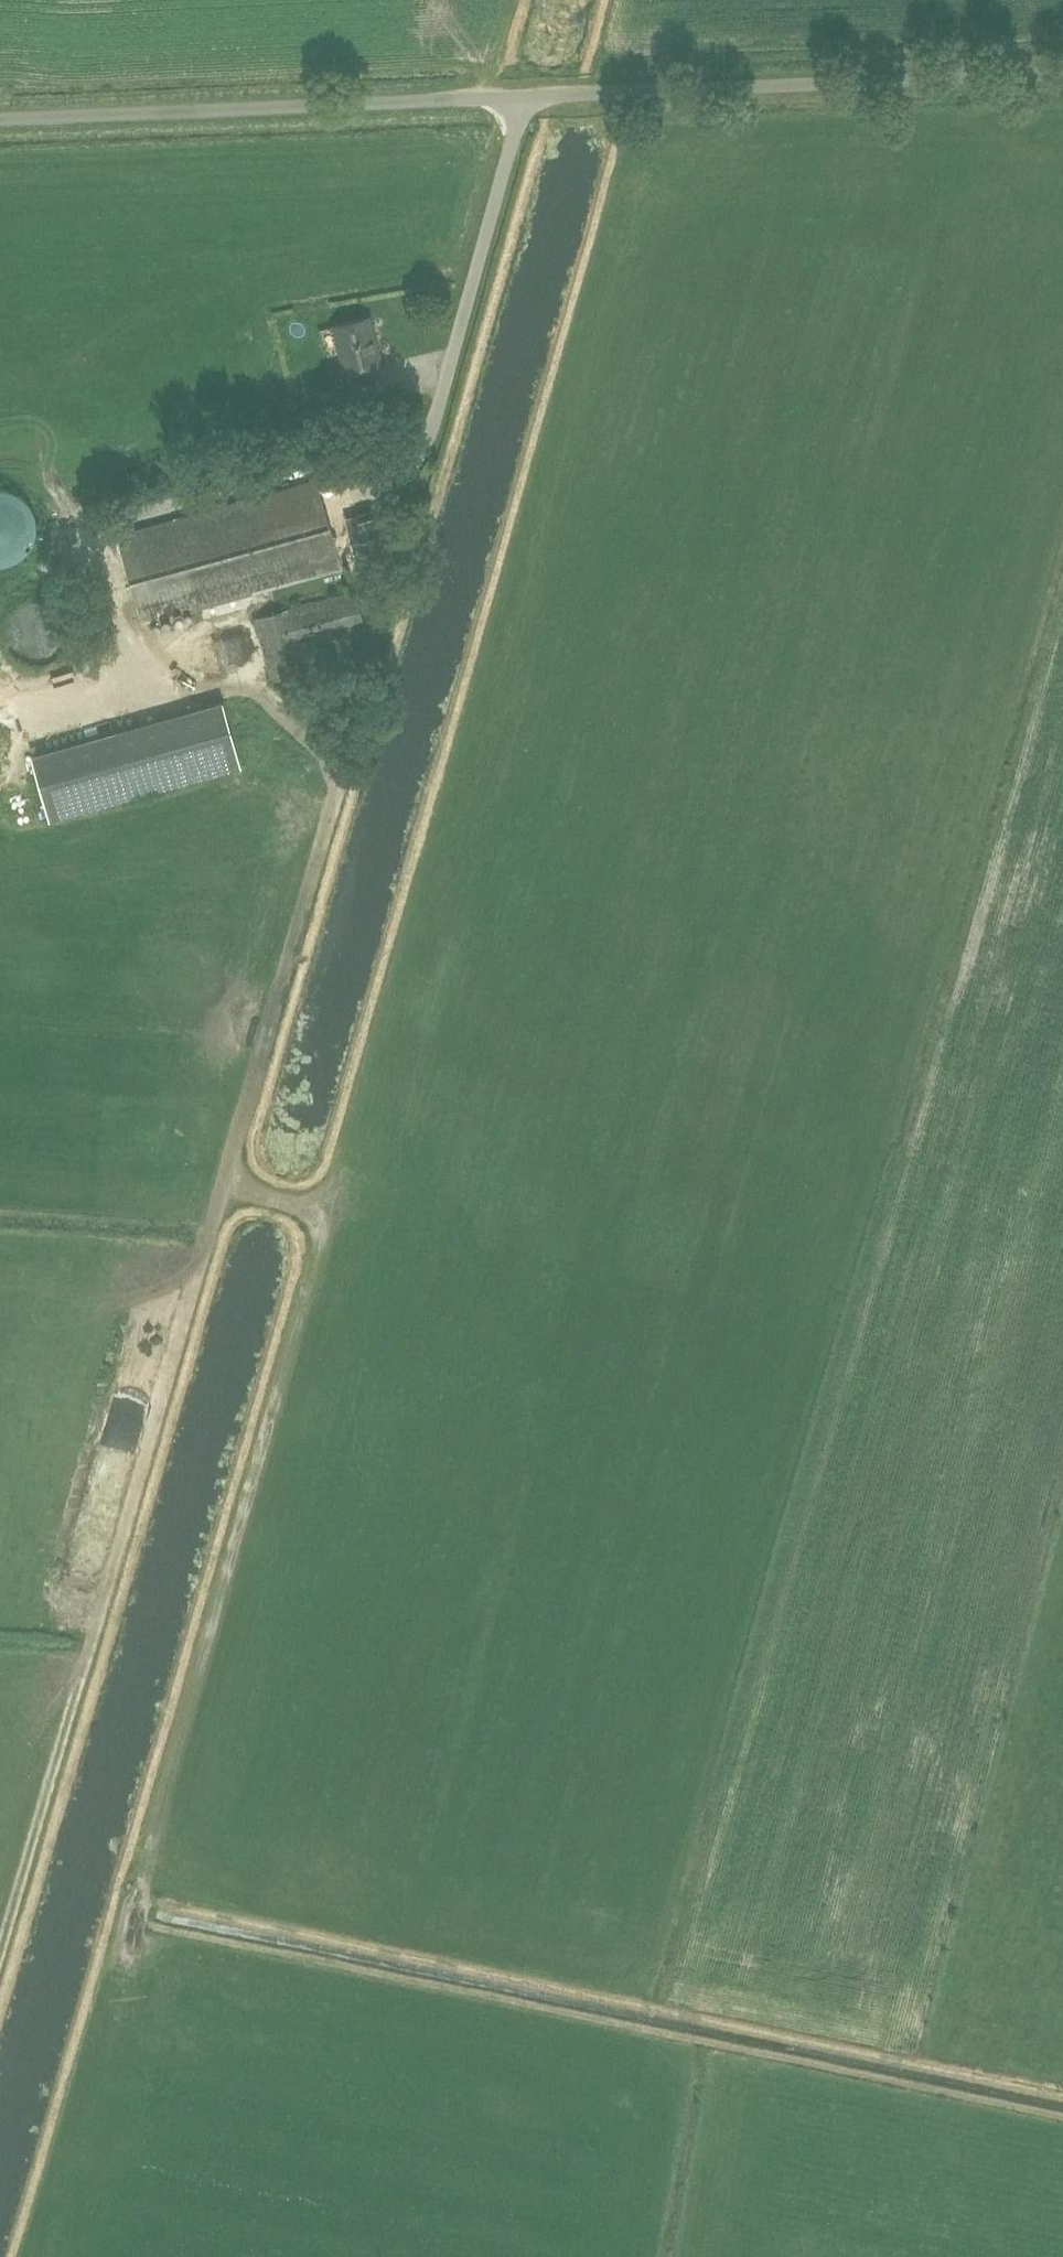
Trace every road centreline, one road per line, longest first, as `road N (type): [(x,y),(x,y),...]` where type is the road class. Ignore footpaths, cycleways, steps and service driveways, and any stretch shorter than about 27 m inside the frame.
road 1 (unclassified): [(0,124),(1062,75)]

